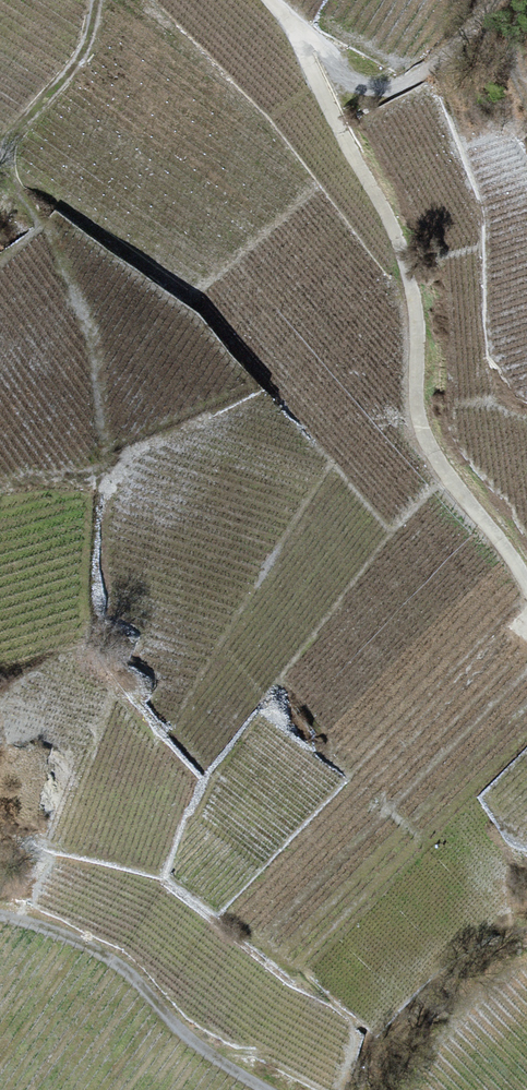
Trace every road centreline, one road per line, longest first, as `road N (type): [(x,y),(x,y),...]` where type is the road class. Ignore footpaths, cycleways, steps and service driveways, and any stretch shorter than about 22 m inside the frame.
road 1 (track): [(263,0),(289,26),(398,247),(432,456),(526,590)]
road 2 (primary): [(0,594),(526,393)]
road 3 (track): [(264,1089),(207,1052),(109,958),(0,916)]
road 4 (track): [(289,26),(327,45),(366,88),(394,90),(505,41),(526,15)]

